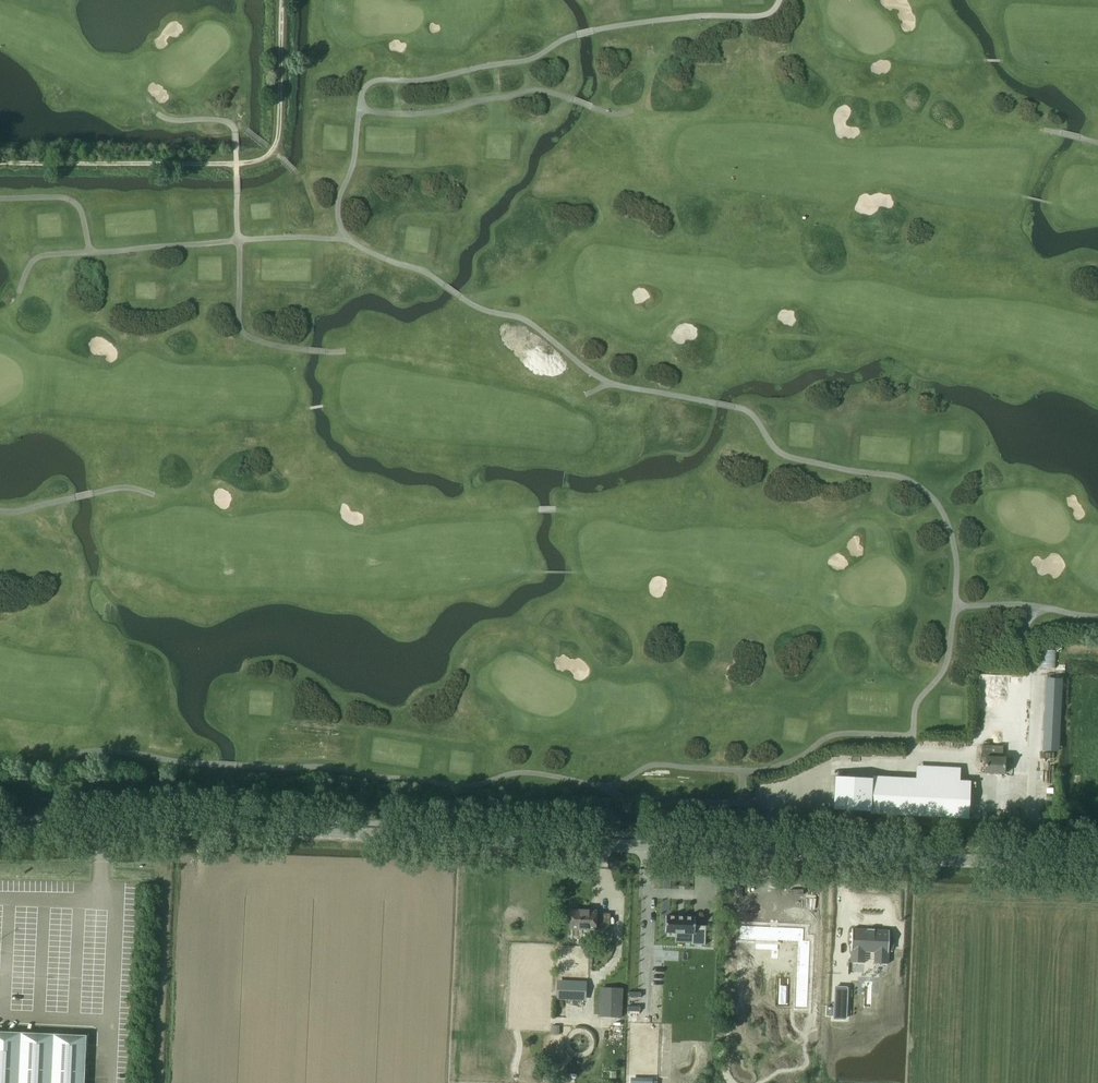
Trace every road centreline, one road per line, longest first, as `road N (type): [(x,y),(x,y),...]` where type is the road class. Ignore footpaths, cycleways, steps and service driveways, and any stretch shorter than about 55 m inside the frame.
road 1 (unclassified): [(1097,865),(283,830),(0,831)]

